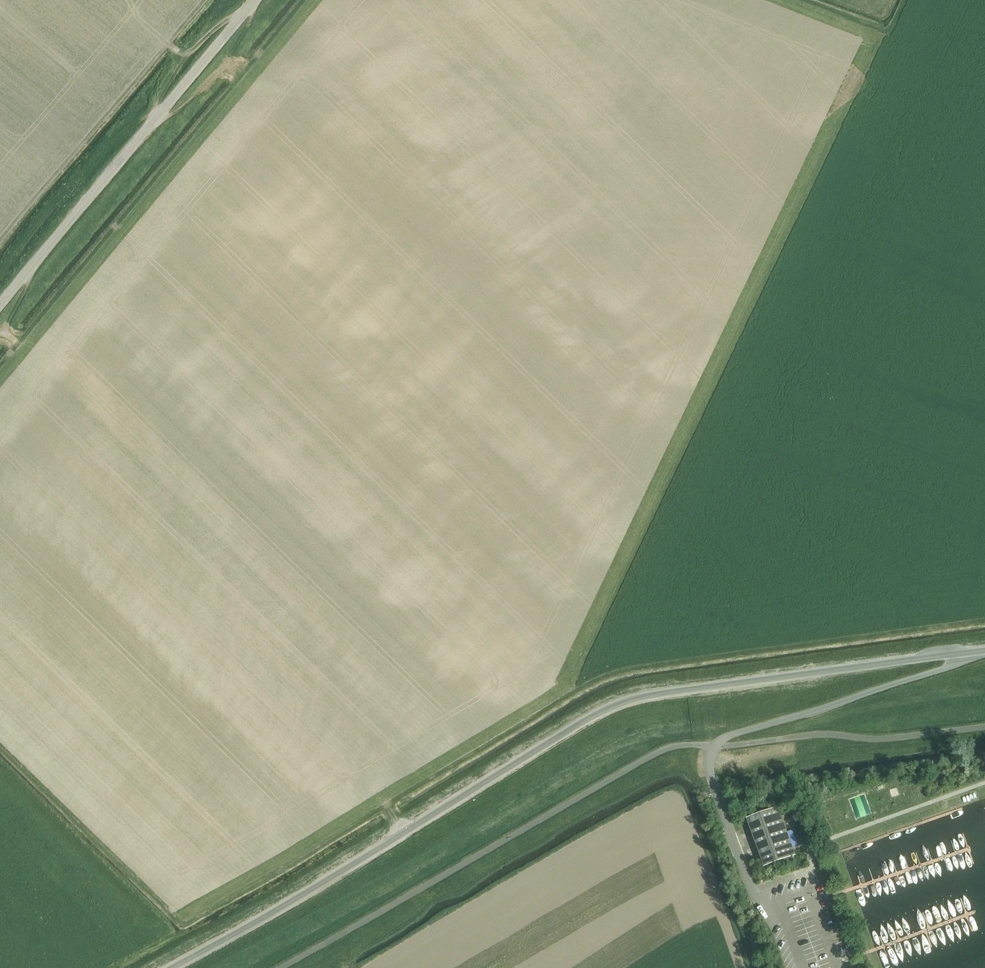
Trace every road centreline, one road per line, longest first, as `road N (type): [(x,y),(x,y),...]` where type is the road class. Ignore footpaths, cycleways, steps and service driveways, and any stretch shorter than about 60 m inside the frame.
road 1 (unclassified): [(171,967),(604,710),(656,695),(984,651)]
road 2 (unclassified): [(0,307),(256,0)]

